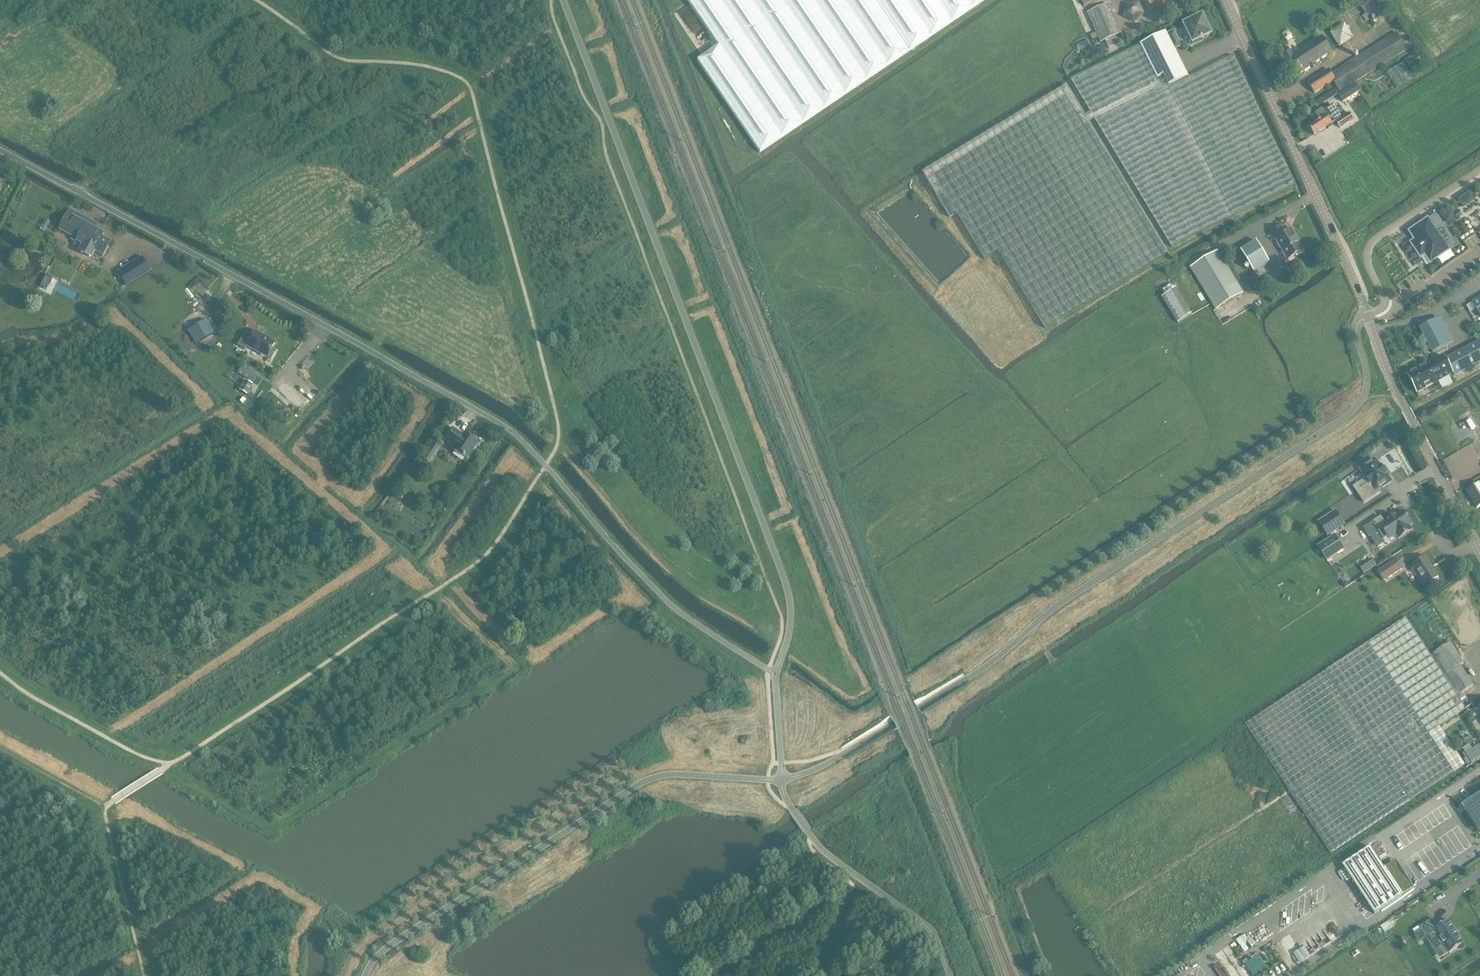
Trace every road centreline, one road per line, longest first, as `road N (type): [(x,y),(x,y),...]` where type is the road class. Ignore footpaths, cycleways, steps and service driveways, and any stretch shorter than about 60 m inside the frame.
road 1 (residential): [(1479,550),(1406,409),(1227,0)]
road 2 (residential): [(378,355),(0,150)]

